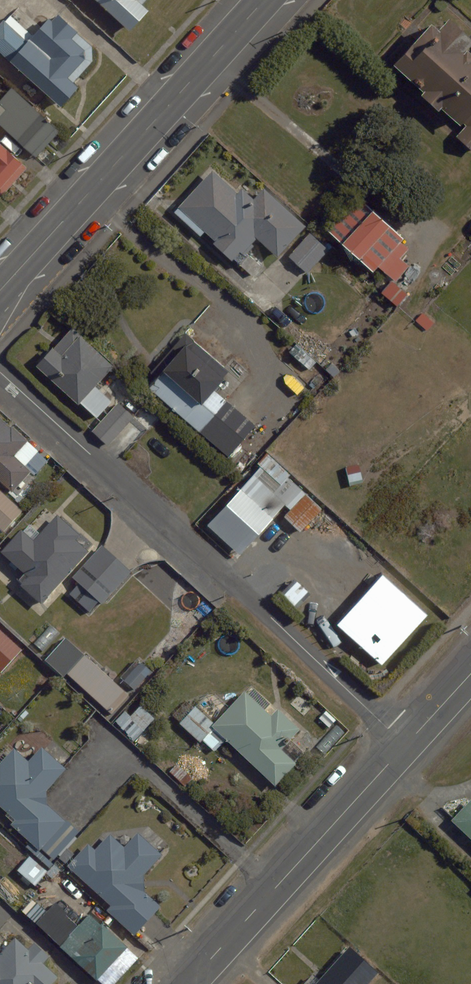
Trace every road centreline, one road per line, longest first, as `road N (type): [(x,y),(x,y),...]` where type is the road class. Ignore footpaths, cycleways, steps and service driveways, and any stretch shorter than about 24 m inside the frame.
road 1 (residential): [(0,372),(406,745)]
road 2 (primary): [(264,0),(0,291)]
road 3 (residential): [(189,983),(406,745)]

